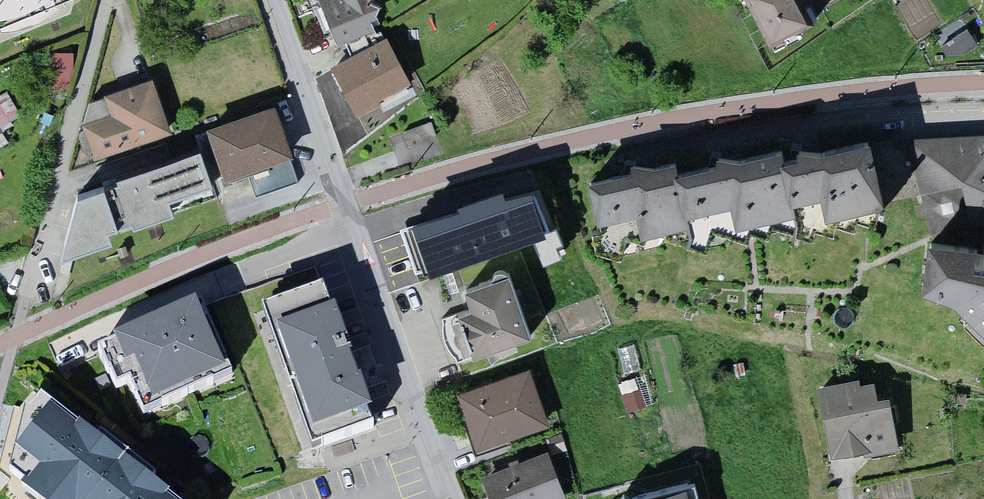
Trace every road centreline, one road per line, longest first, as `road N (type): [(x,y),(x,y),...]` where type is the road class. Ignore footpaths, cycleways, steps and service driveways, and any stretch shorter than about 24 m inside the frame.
road 1 (residential): [(455,498),(276,0)]
road 2 (residential): [(104,0),(26,297)]

